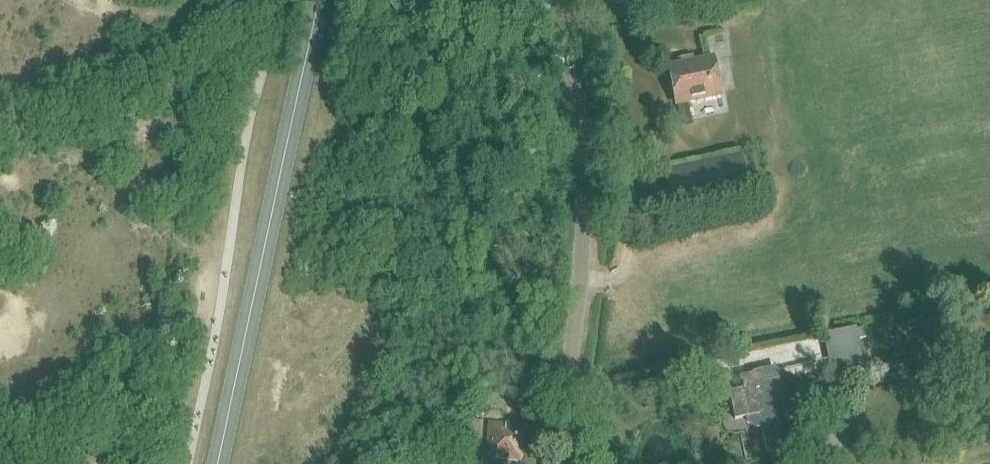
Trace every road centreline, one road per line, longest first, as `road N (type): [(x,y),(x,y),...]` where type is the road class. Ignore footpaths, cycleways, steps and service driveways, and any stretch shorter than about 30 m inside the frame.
road 1 (secondary): [(218,463),(321,0)]
road 2 (unclassified): [(562,463),(586,299),(589,139),(568,0)]

